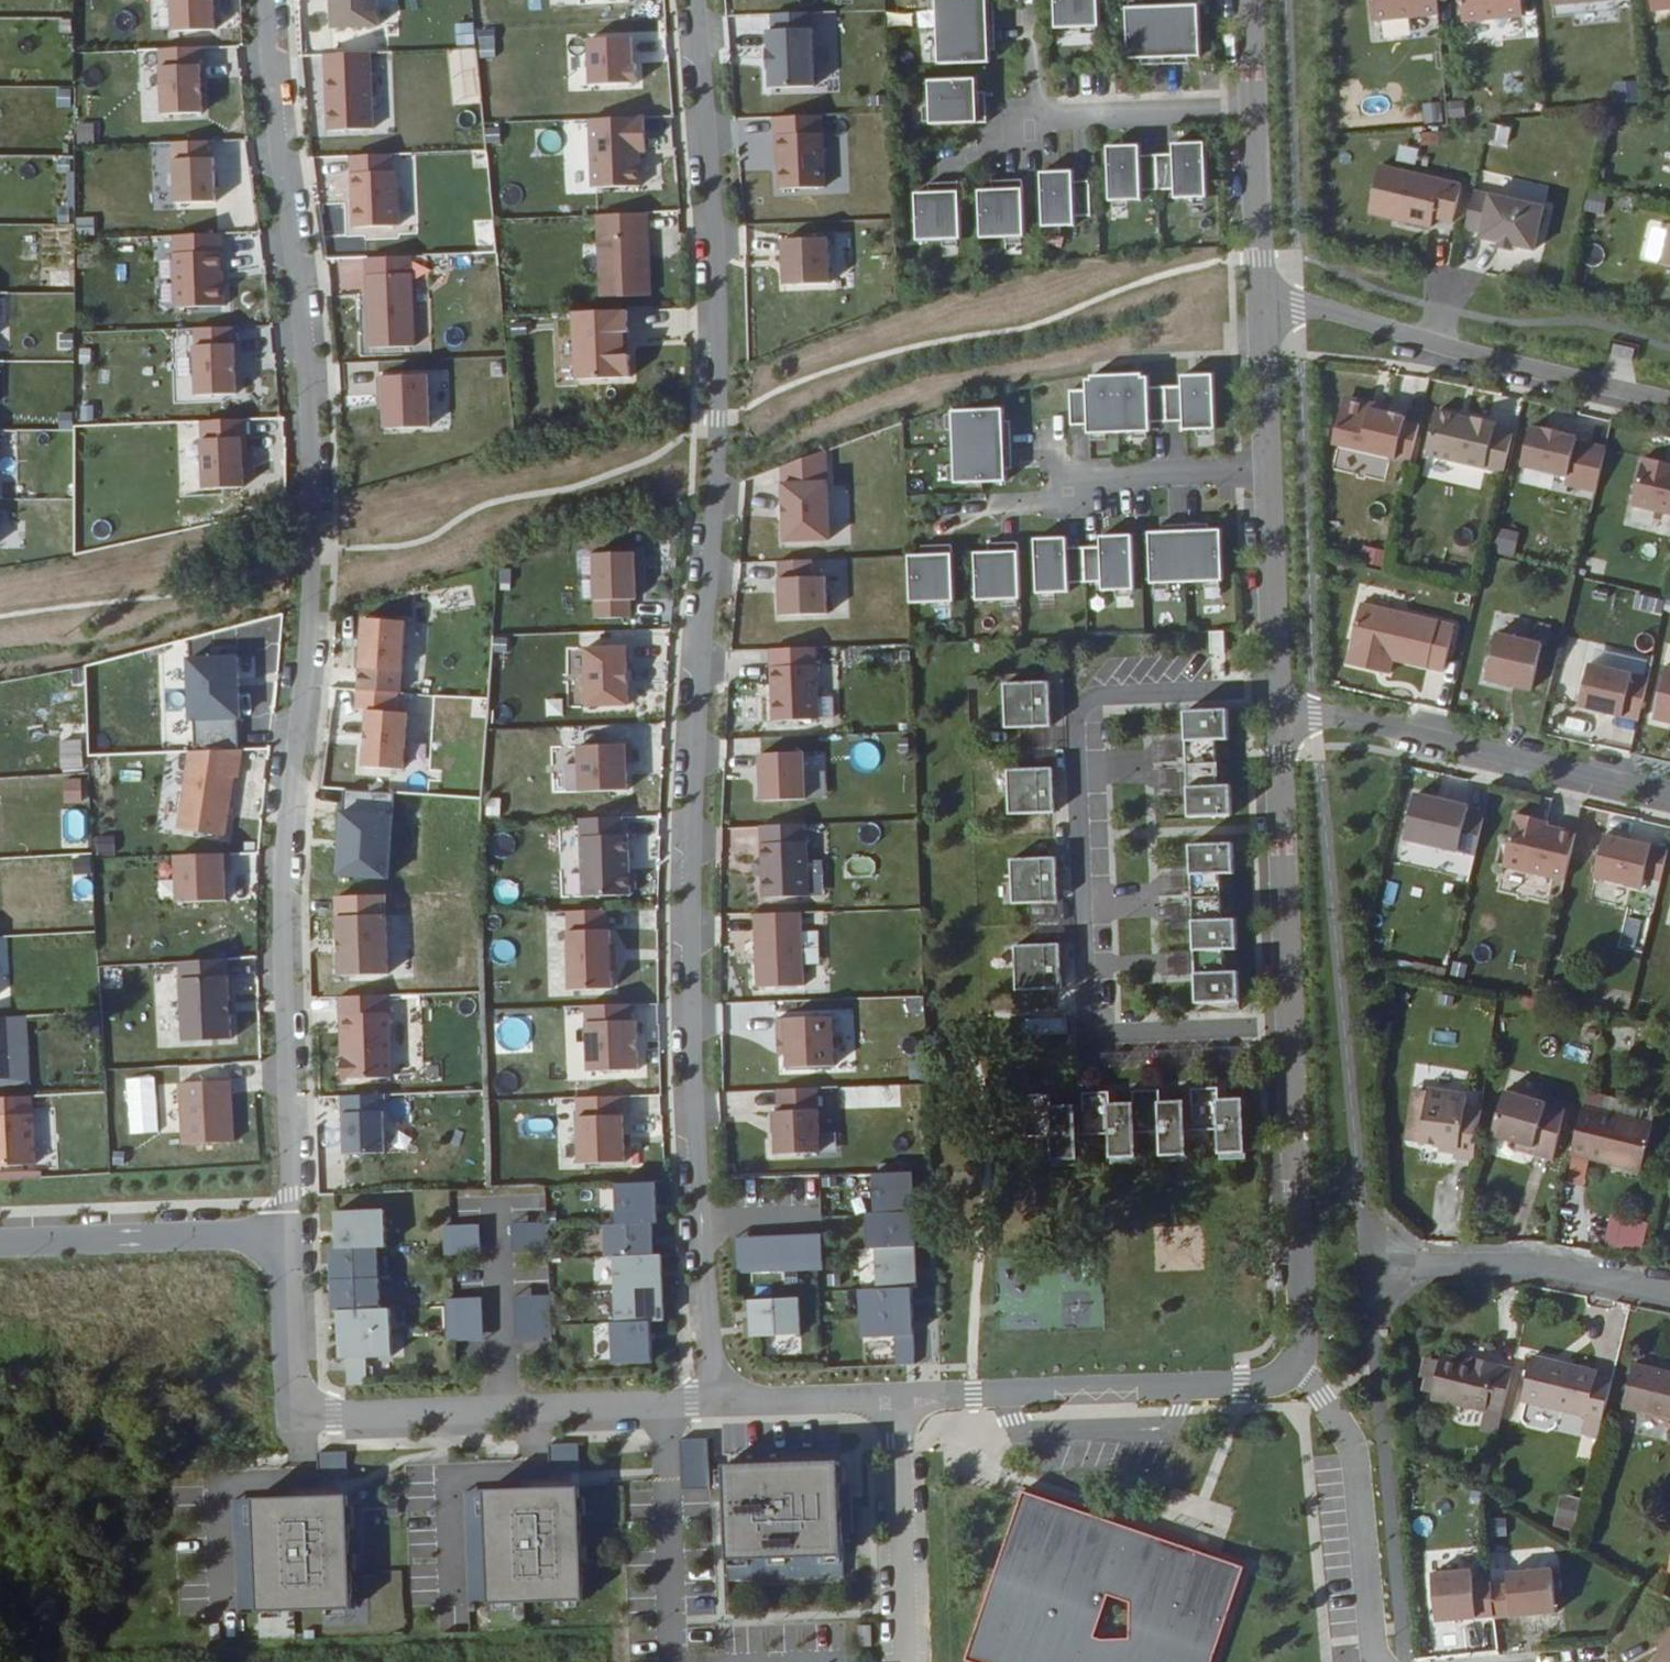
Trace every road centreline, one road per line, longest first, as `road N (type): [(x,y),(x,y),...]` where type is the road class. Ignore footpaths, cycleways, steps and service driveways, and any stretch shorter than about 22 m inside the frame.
road 1 (residential): [(707,1397),(692,837),(719,418),(694,0)]
road 2 (residential): [(266,0),(306,381),(310,548),(301,741),(282,867),(293,1229)]
road 3 (residential): [(1277,712),(1301,1345),(1289,1377)]
road 4 (residential): [(1669,402),(1590,388),(1264,296)]
road 5 (residential): [(298,1416),(707,1397)]
road 6 (residential): [(1277,712),(1669,792)]
road 7 (residential): [(895,1390),(1289,1377)]
road 8 (residential): [(1289,1377),(1322,1398),(1354,1452),(1384,1661)]
road 9 (residential): [(1370,1252),(1549,1249),(1669,1275)]
road 10 (residential): [(0,1241),(293,1229)]
road 11 (residential): [(895,1390),(908,1661)]
road 12 (residential): [(1269,470),(1277,712)]
road 13 (residential): [(1254,109),(1056,112)]
road 14 (residential): [(1080,487),(1145,474),(1269,470)]
road 15 (residential): [(707,1397),(895,1390)]
road 16 (residential): [(1254,109),(1264,296)]
road 17 (residential): [(293,1229),(298,1416)]
road 18 (residential): [(1264,296),(1269,470)]

